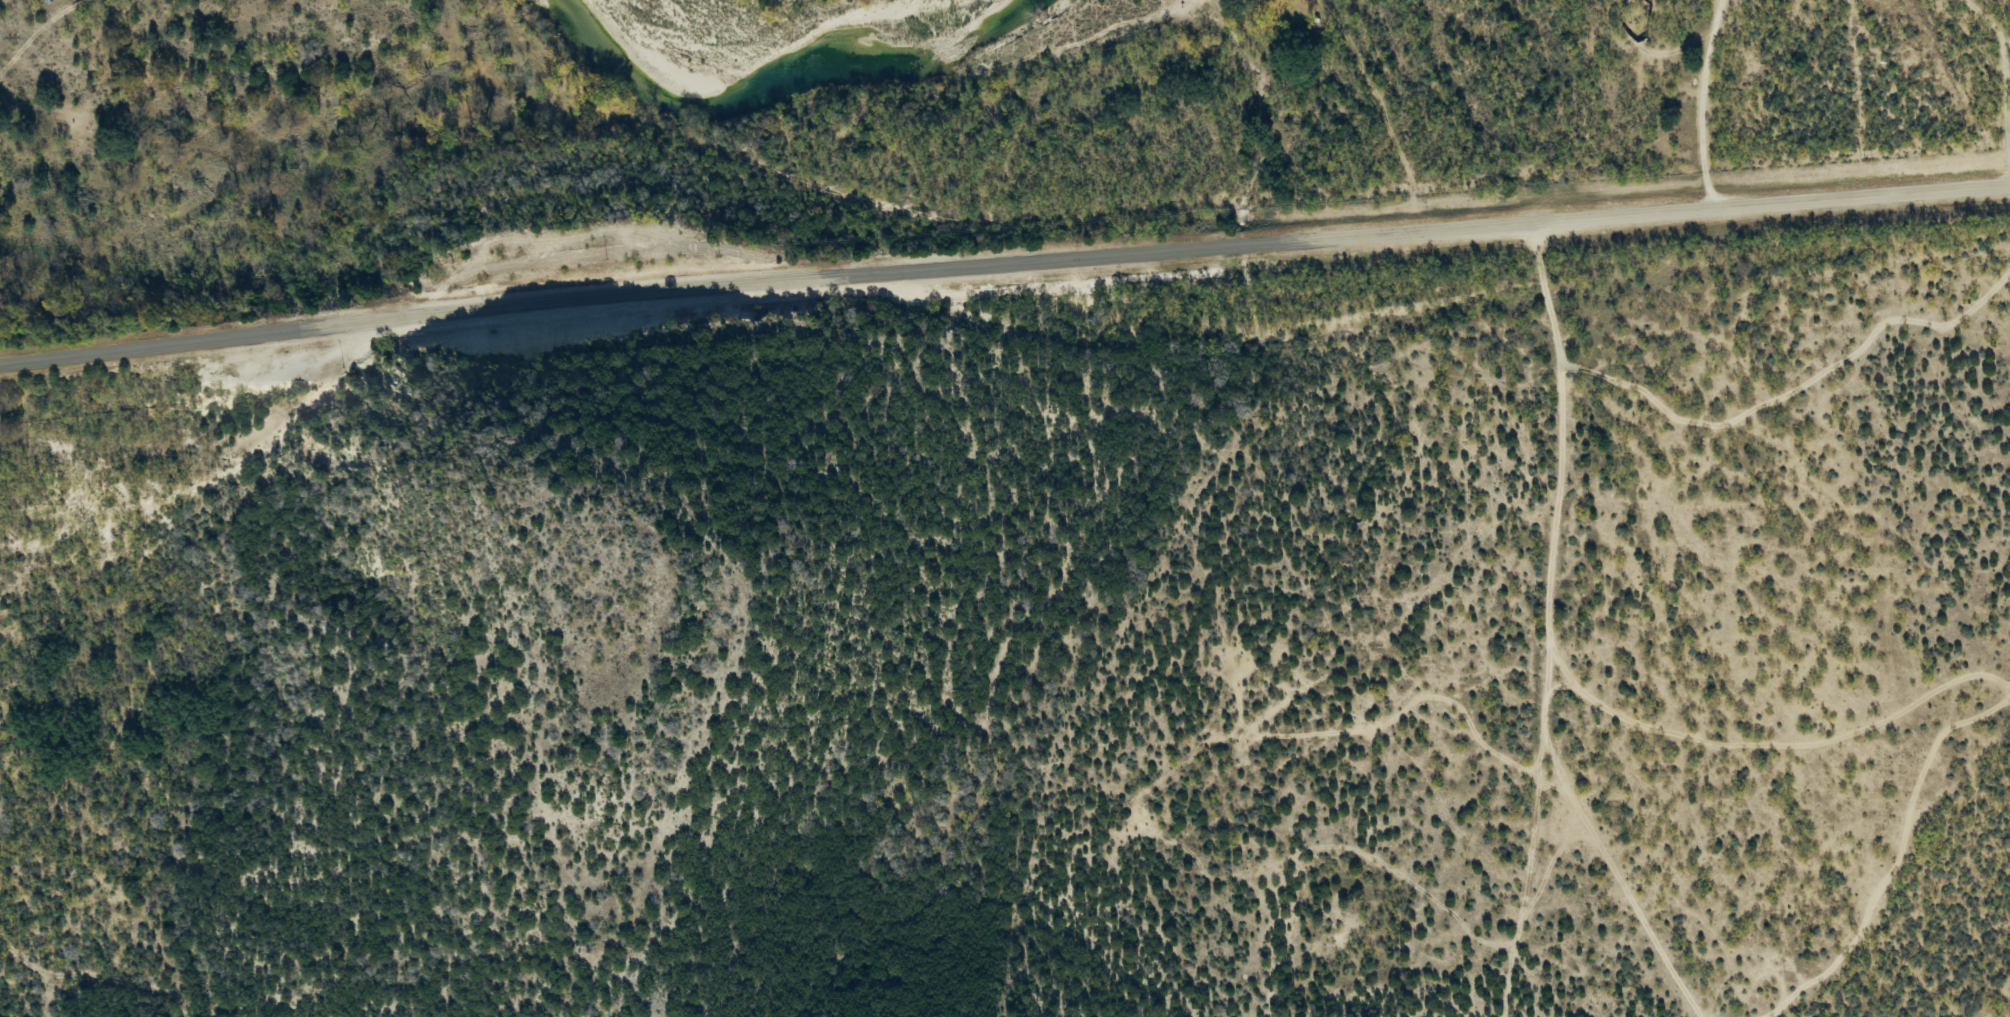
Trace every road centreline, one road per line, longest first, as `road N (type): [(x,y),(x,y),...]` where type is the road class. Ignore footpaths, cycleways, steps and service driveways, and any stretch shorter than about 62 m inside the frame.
road 1 (tertiary): [(0,372),(608,301),(2009,188)]
road 2 (residential): [(1515,1016),(1547,596),(1542,227)]
road 3 (residential): [(1712,215),(1695,67),(1711,0)]

